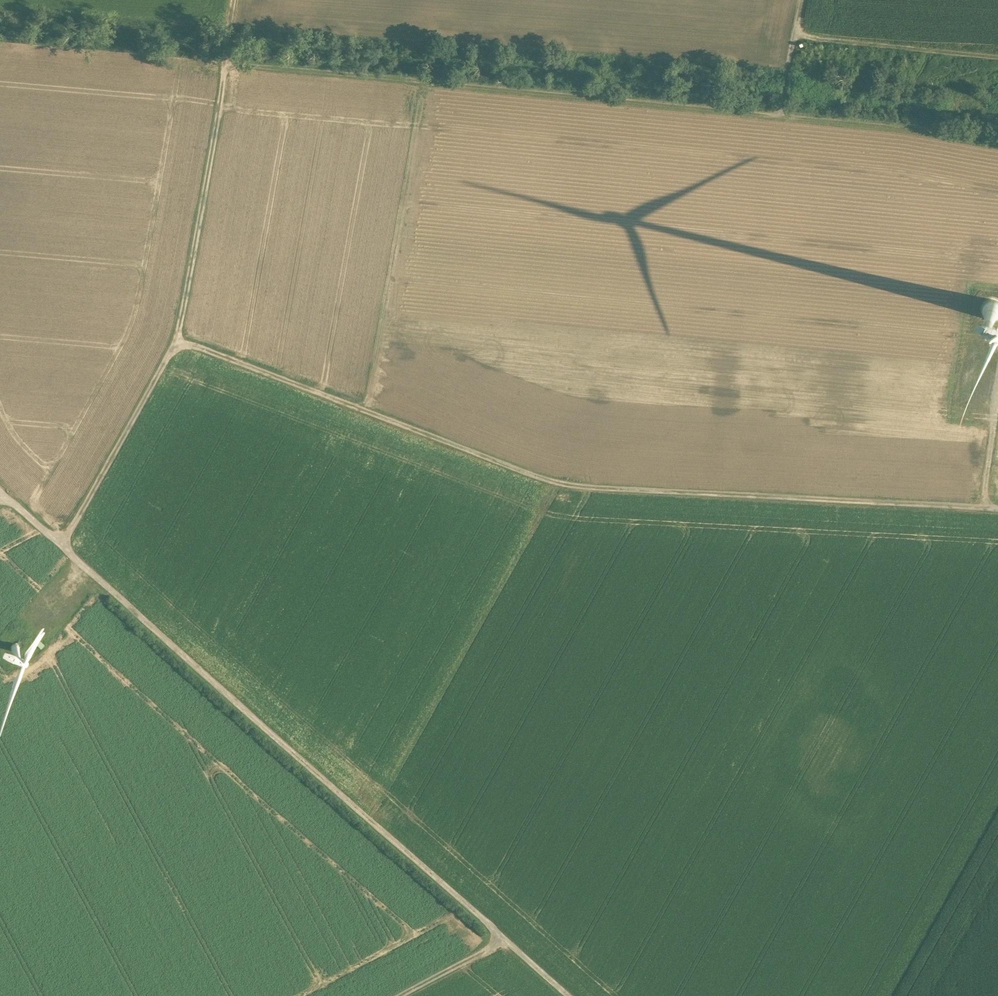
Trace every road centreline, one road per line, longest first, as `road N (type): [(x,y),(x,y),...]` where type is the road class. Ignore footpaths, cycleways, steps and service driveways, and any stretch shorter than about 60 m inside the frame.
road 1 (track): [(177,341),(542,480),(997,508)]
road 2 (track): [(997,141),(226,68)]
road 3 (track): [(60,546),(268,737),(571,995)]
road 4 (track): [(234,0),(177,341),(60,546),(0,493)]
road 5 (track): [(799,35),(997,56)]

